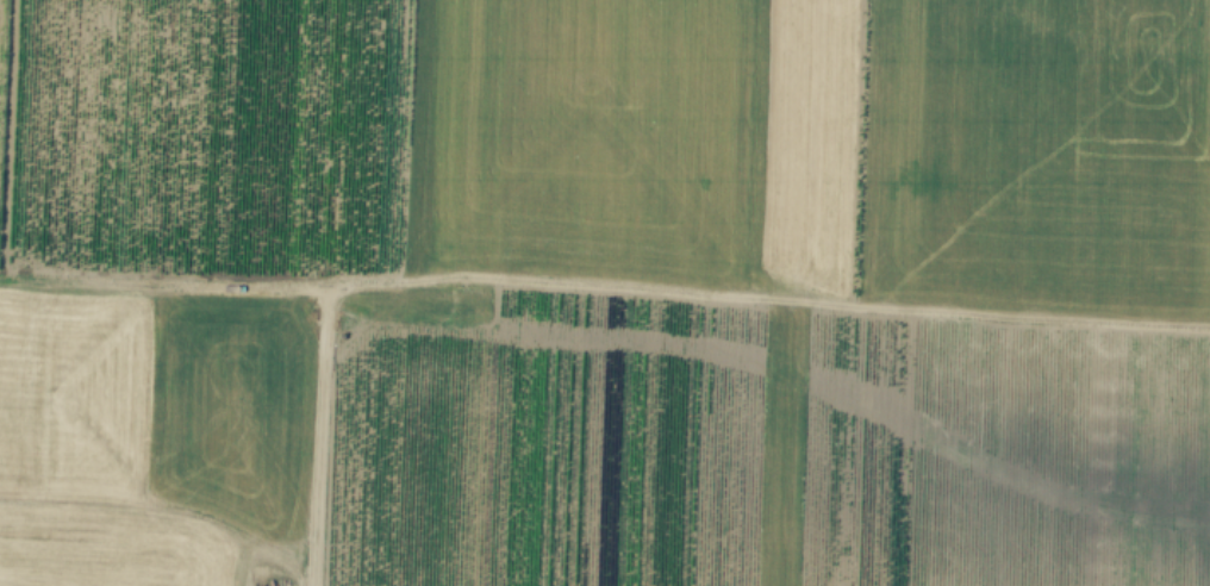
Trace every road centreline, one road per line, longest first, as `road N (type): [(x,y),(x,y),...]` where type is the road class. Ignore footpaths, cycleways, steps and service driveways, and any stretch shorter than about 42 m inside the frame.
road 1 (track): [(310,578),(319,330),(324,299),(338,286),(555,283),(778,306),(1164,311),(1209,326)]
road 2 (track): [(310,578),(251,536),(187,512),(0,495)]
road 3 (track): [(918,0),(906,311)]

